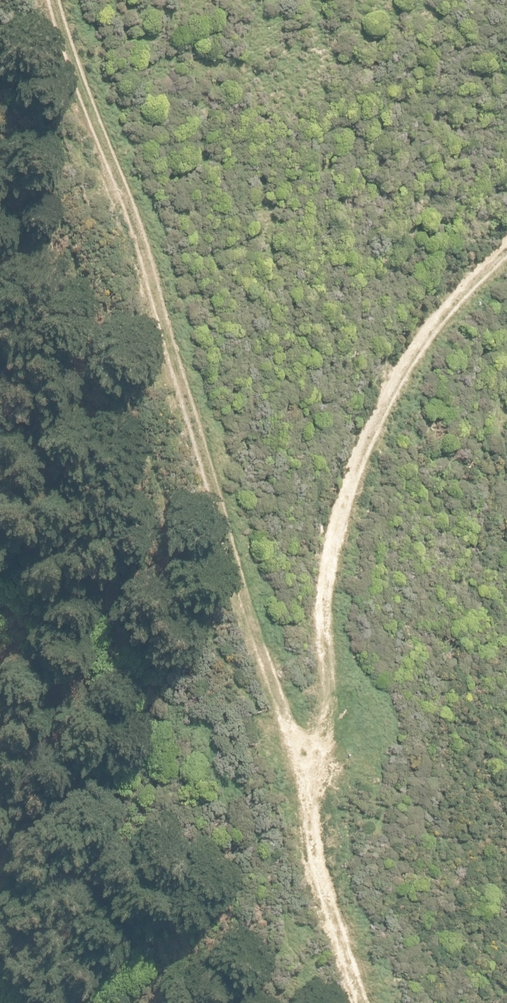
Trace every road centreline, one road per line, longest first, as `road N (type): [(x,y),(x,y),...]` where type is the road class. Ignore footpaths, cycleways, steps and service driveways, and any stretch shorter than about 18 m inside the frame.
road 1 (track): [(26,0),(213,565),(316,948)]
road 2 (track): [(506,255),(454,304),(343,457),(308,590),(289,769),(316,948),(334,1002)]

